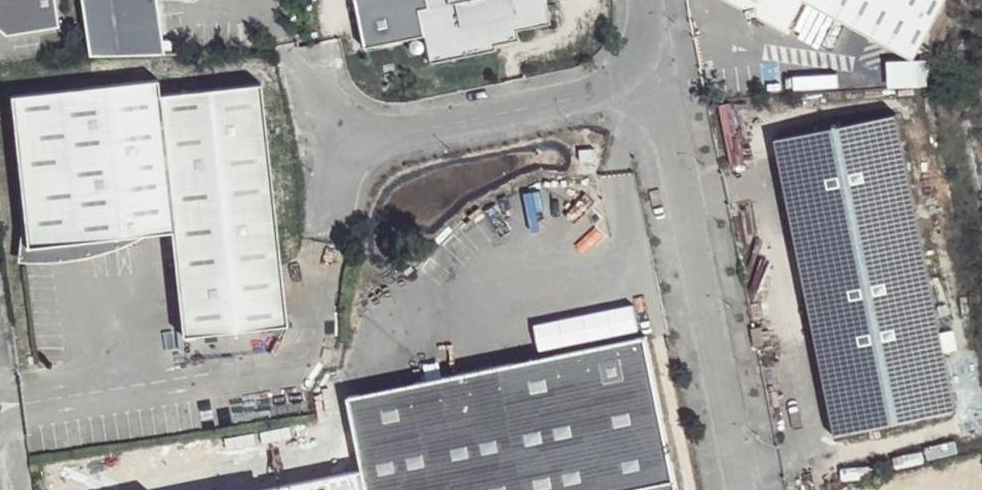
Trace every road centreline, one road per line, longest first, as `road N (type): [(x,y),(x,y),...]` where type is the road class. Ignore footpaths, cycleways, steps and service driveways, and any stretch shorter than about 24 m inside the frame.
road 1 (unclassified): [(730,471),(659,74)]
road 2 (unclassified): [(341,143),(633,95),(659,74)]

